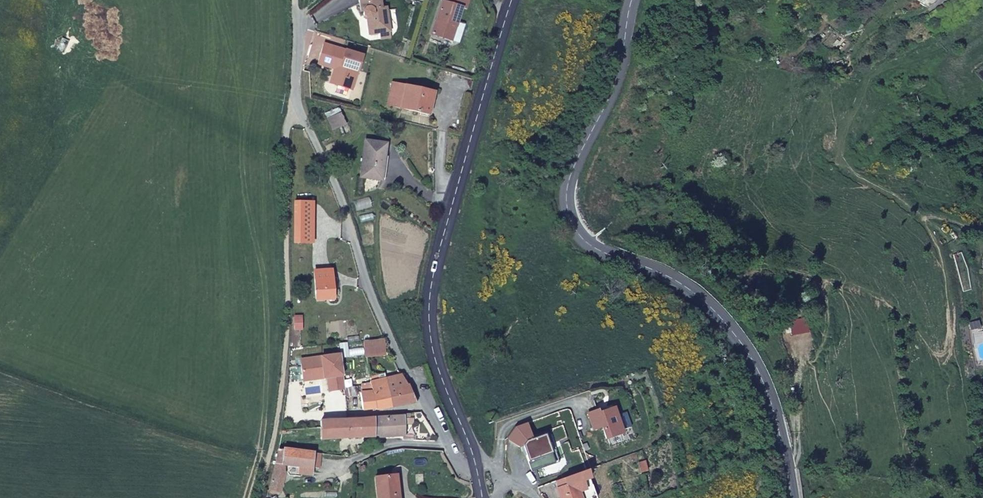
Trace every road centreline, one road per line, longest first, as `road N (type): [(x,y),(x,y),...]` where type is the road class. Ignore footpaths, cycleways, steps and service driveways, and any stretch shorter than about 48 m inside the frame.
road 1 (secondary): [(791,497),(776,416),(741,342),(685,286),(584,240),(569,212),(570,181),(616,80),(631,0)]
road 2 (track): [(295,0),(286,339),(258,497)]
road 3 (secondary): [(471,450),(439,370),(431,311),(511,0)]
road 4 (unclassified): [(294,103),(339,190),(360,264),(407,373),(448,446),(477,473)]

